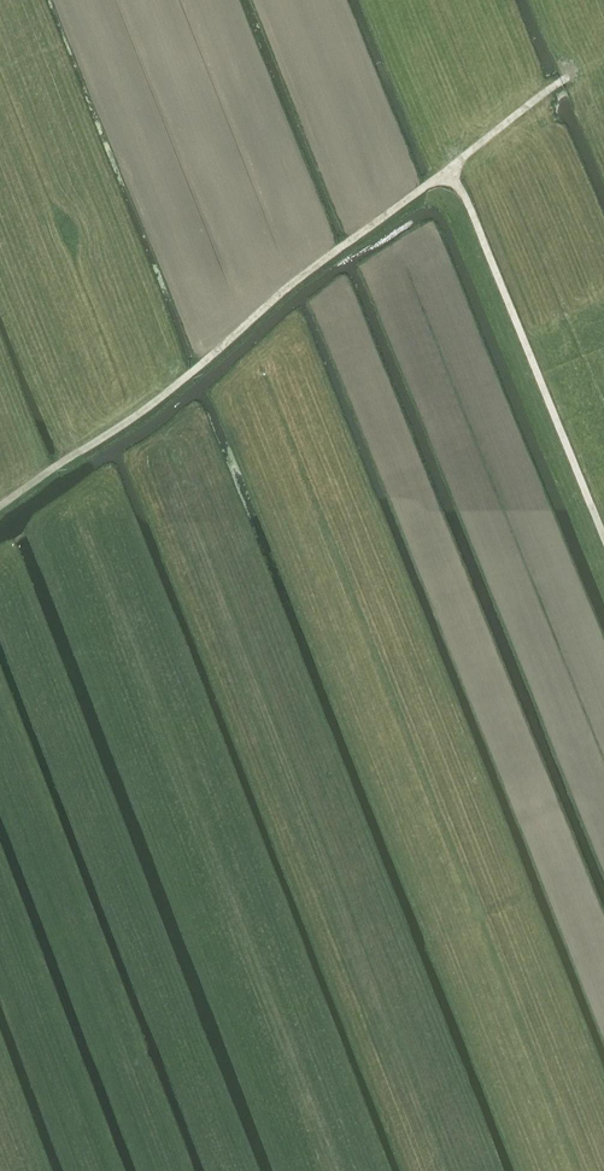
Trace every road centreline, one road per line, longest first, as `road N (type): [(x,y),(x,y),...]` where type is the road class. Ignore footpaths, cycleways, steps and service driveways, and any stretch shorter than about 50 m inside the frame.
road 1 (track): [(603,542),(462,195),(445,176),(569,75)]
road 2 (track): [(445,176),(288,287),(158,402),(0,507)]

